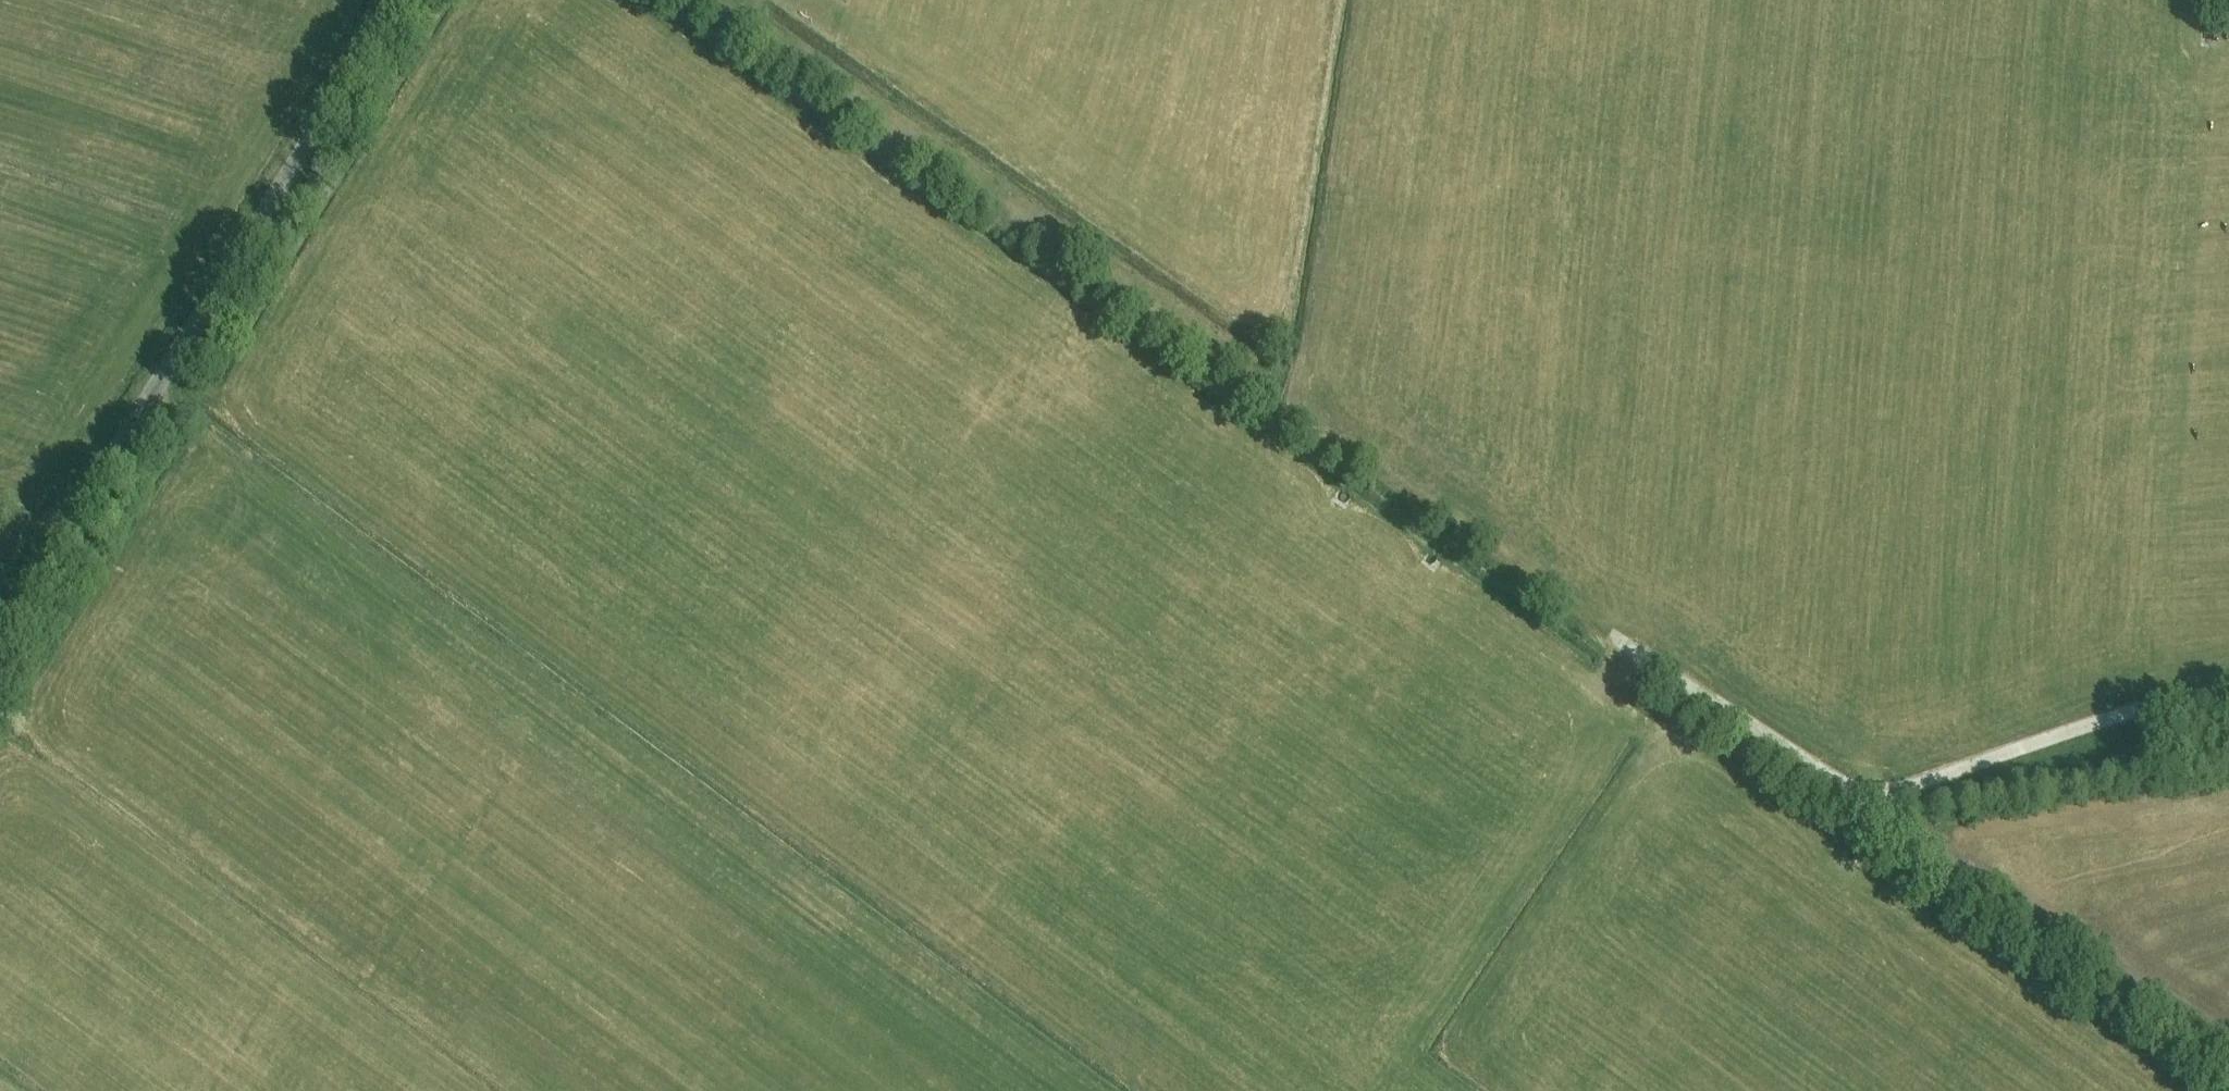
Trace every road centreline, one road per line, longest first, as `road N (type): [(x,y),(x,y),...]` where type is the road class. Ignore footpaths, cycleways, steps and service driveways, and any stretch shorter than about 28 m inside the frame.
road 1 (unclassified): [(0,642),(397,0)]
road 2 (track): [(2228,690),(2151,702),(1920,783),(1852,788),(1613,636)]

